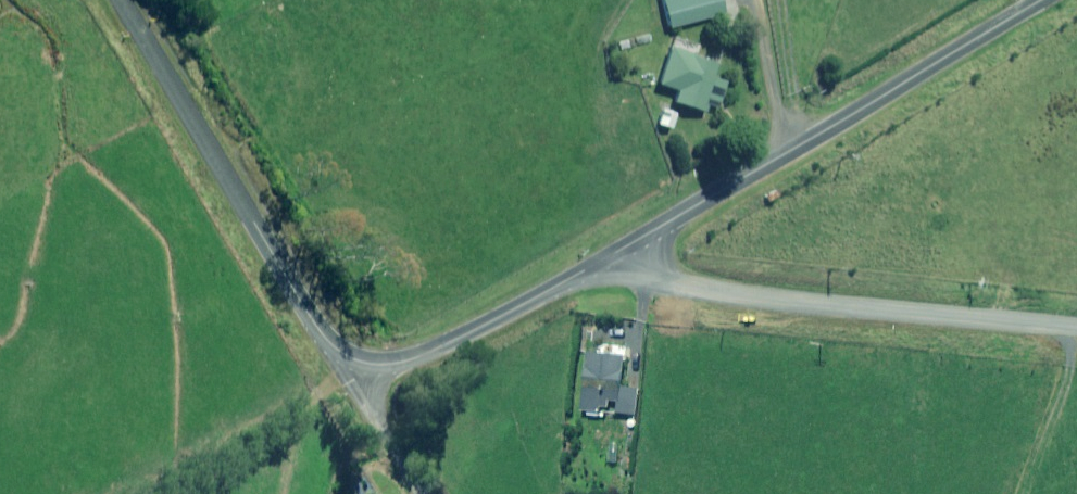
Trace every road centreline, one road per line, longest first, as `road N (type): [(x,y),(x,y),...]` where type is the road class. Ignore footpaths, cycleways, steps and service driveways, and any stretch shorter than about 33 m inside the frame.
road 1 (unclassified): [(618,253),(1043,0)]
road 2 (unclassified): [(618,253),(665,281),(698,289),(1076,329)]
road 3 (unclassified): [(120,0),(307,315),(334,350),(360,363)]
road 4 (unclassified): [(360,363),(421,357),(618,253)]
road 5 (unclassified): [(422,493),(354,381),(360,363)]

